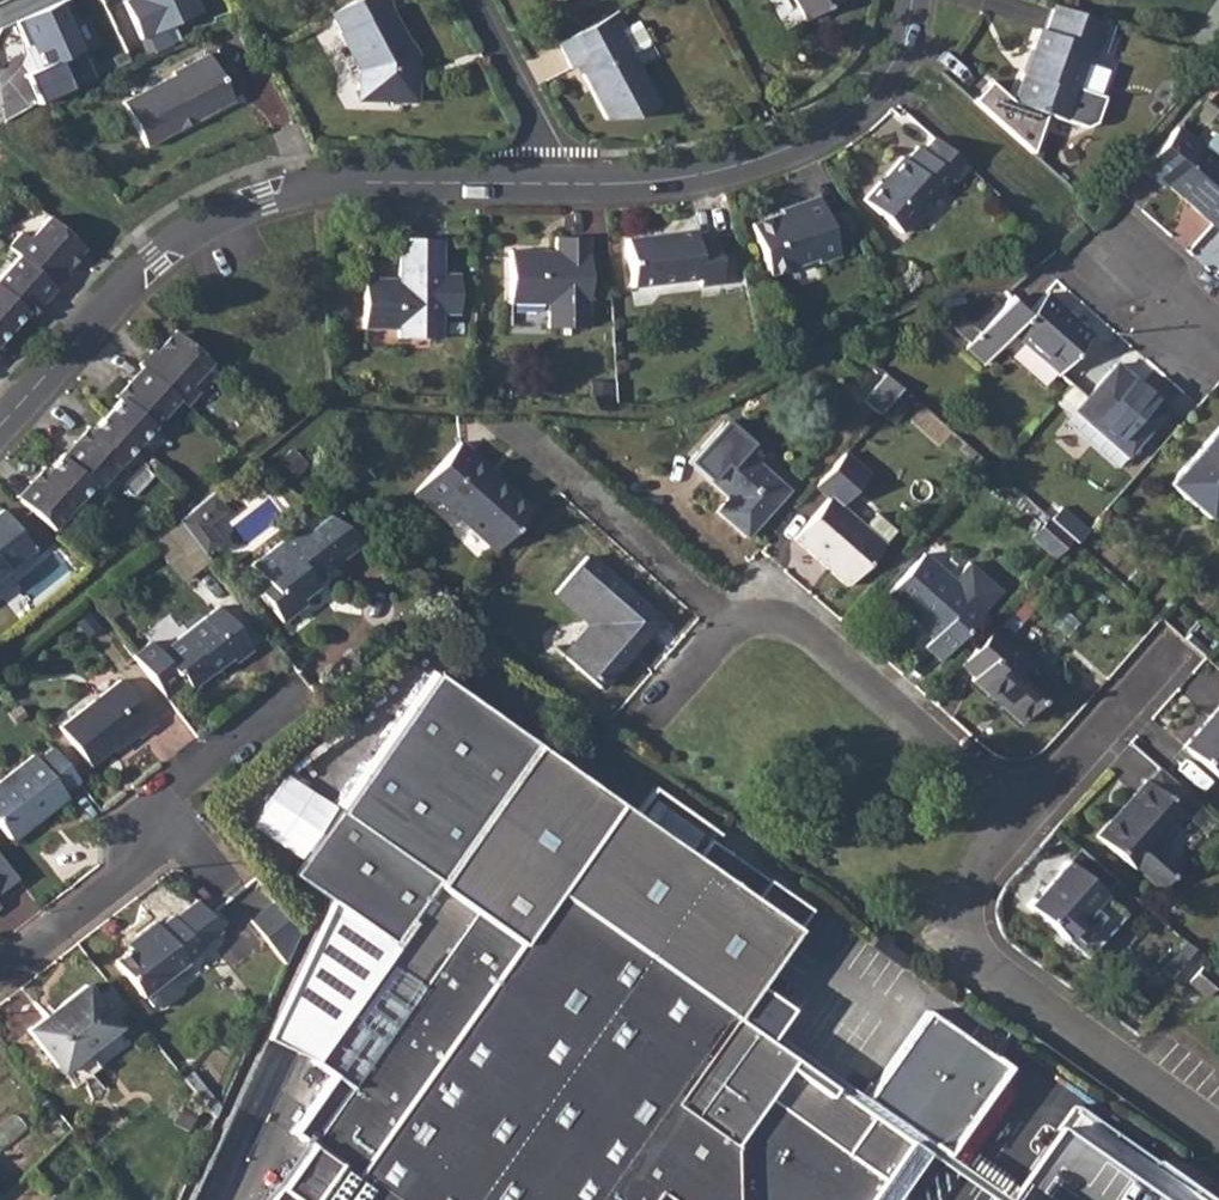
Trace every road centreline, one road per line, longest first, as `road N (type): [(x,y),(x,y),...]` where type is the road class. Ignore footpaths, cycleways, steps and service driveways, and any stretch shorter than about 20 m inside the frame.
road 1 (residential): [(0,429),(153,256),(206,221),(266,199),(358,187),(546,185)]
road 2 (residential): [(1031,811),(962,899),(964,947),(1218,1143)]
road 3 (residential): [(546,185),(744,169),(834,132),(892,79),(914,0)]
road 4 (residential): [(733,626),(761,618),(793,629),(1031,811)]
road 5 (residential): [(733,626),(520,445)]
road 6 (residential): [(0,977),(124,881),(160,810)]
road 7 (residential): [(1181,647),(1031,811)]
road 8 (residential): [(546,185),(536,127),(473,0)]
road 9 (residential): [(160,810),(182,779),(290,690)]
road 10 (residential): [(1104,230),(1218,331)]
road 11 (residential): [(647,722),(733,626)]

